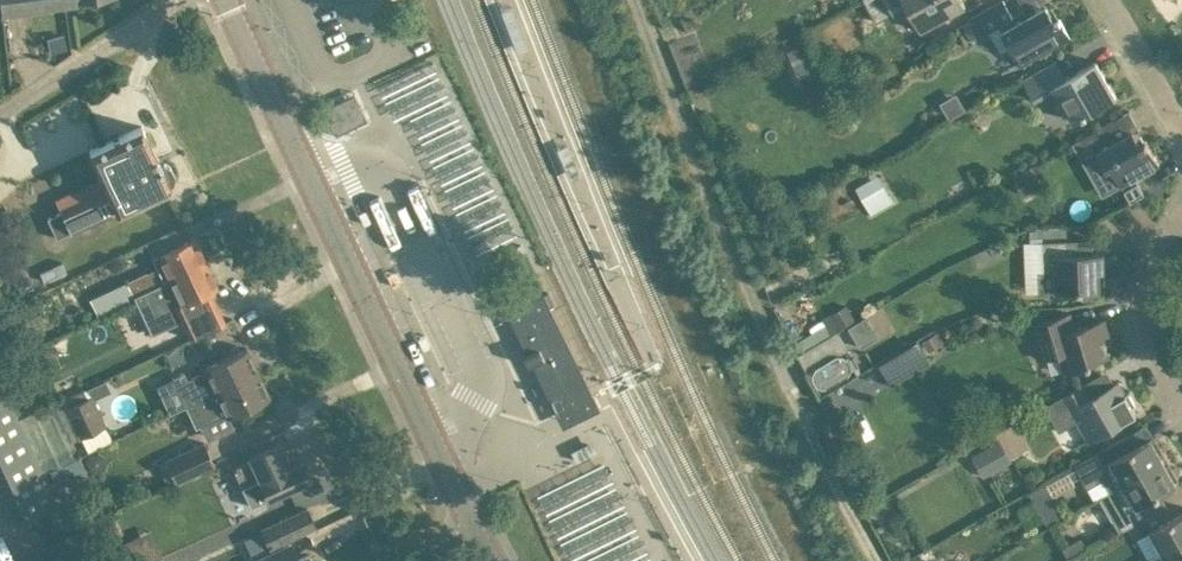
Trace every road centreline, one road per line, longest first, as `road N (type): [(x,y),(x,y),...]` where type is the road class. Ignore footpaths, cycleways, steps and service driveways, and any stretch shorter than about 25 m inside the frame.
road 1 (tertiary): [(491,560),(227,0)]
road 2 (track): [(636,0),(791,391),(875,560)]
road 3 (residential): [(0,109),(172,0)]
road 4 (residential): [(1181,397),(1141,323),(1181,218)]
road 5 (residential): [(1181,121),(1111,0)]

